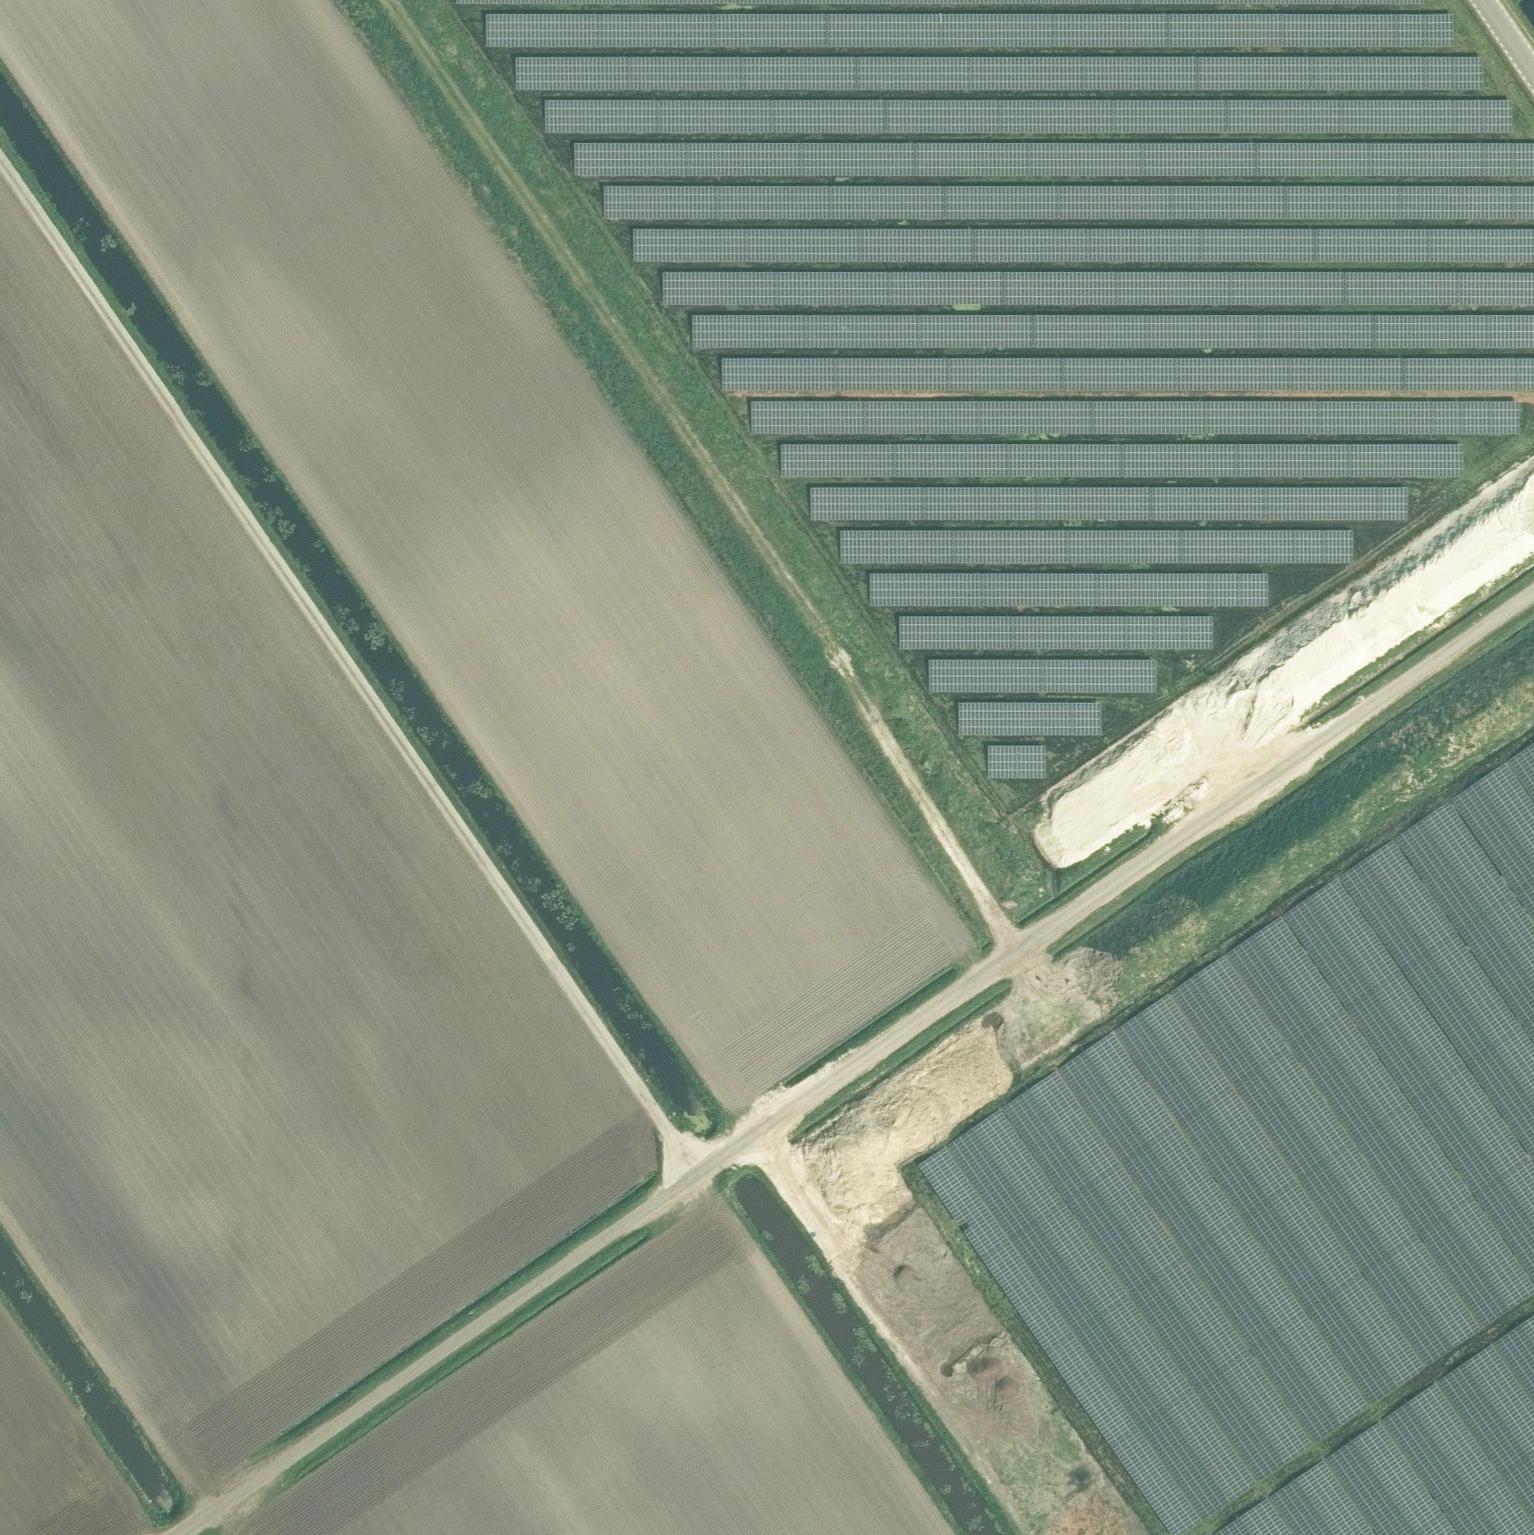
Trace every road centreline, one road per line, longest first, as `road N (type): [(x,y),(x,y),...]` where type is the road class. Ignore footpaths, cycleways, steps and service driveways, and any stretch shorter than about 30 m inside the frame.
road 1 (unclassified): [(179,1534),(1533,594)]
road 2 (track): [(0,164),(697,1175)]
road 3 (track): [(388,0),(804,604),(986,904),(1022,949)]

